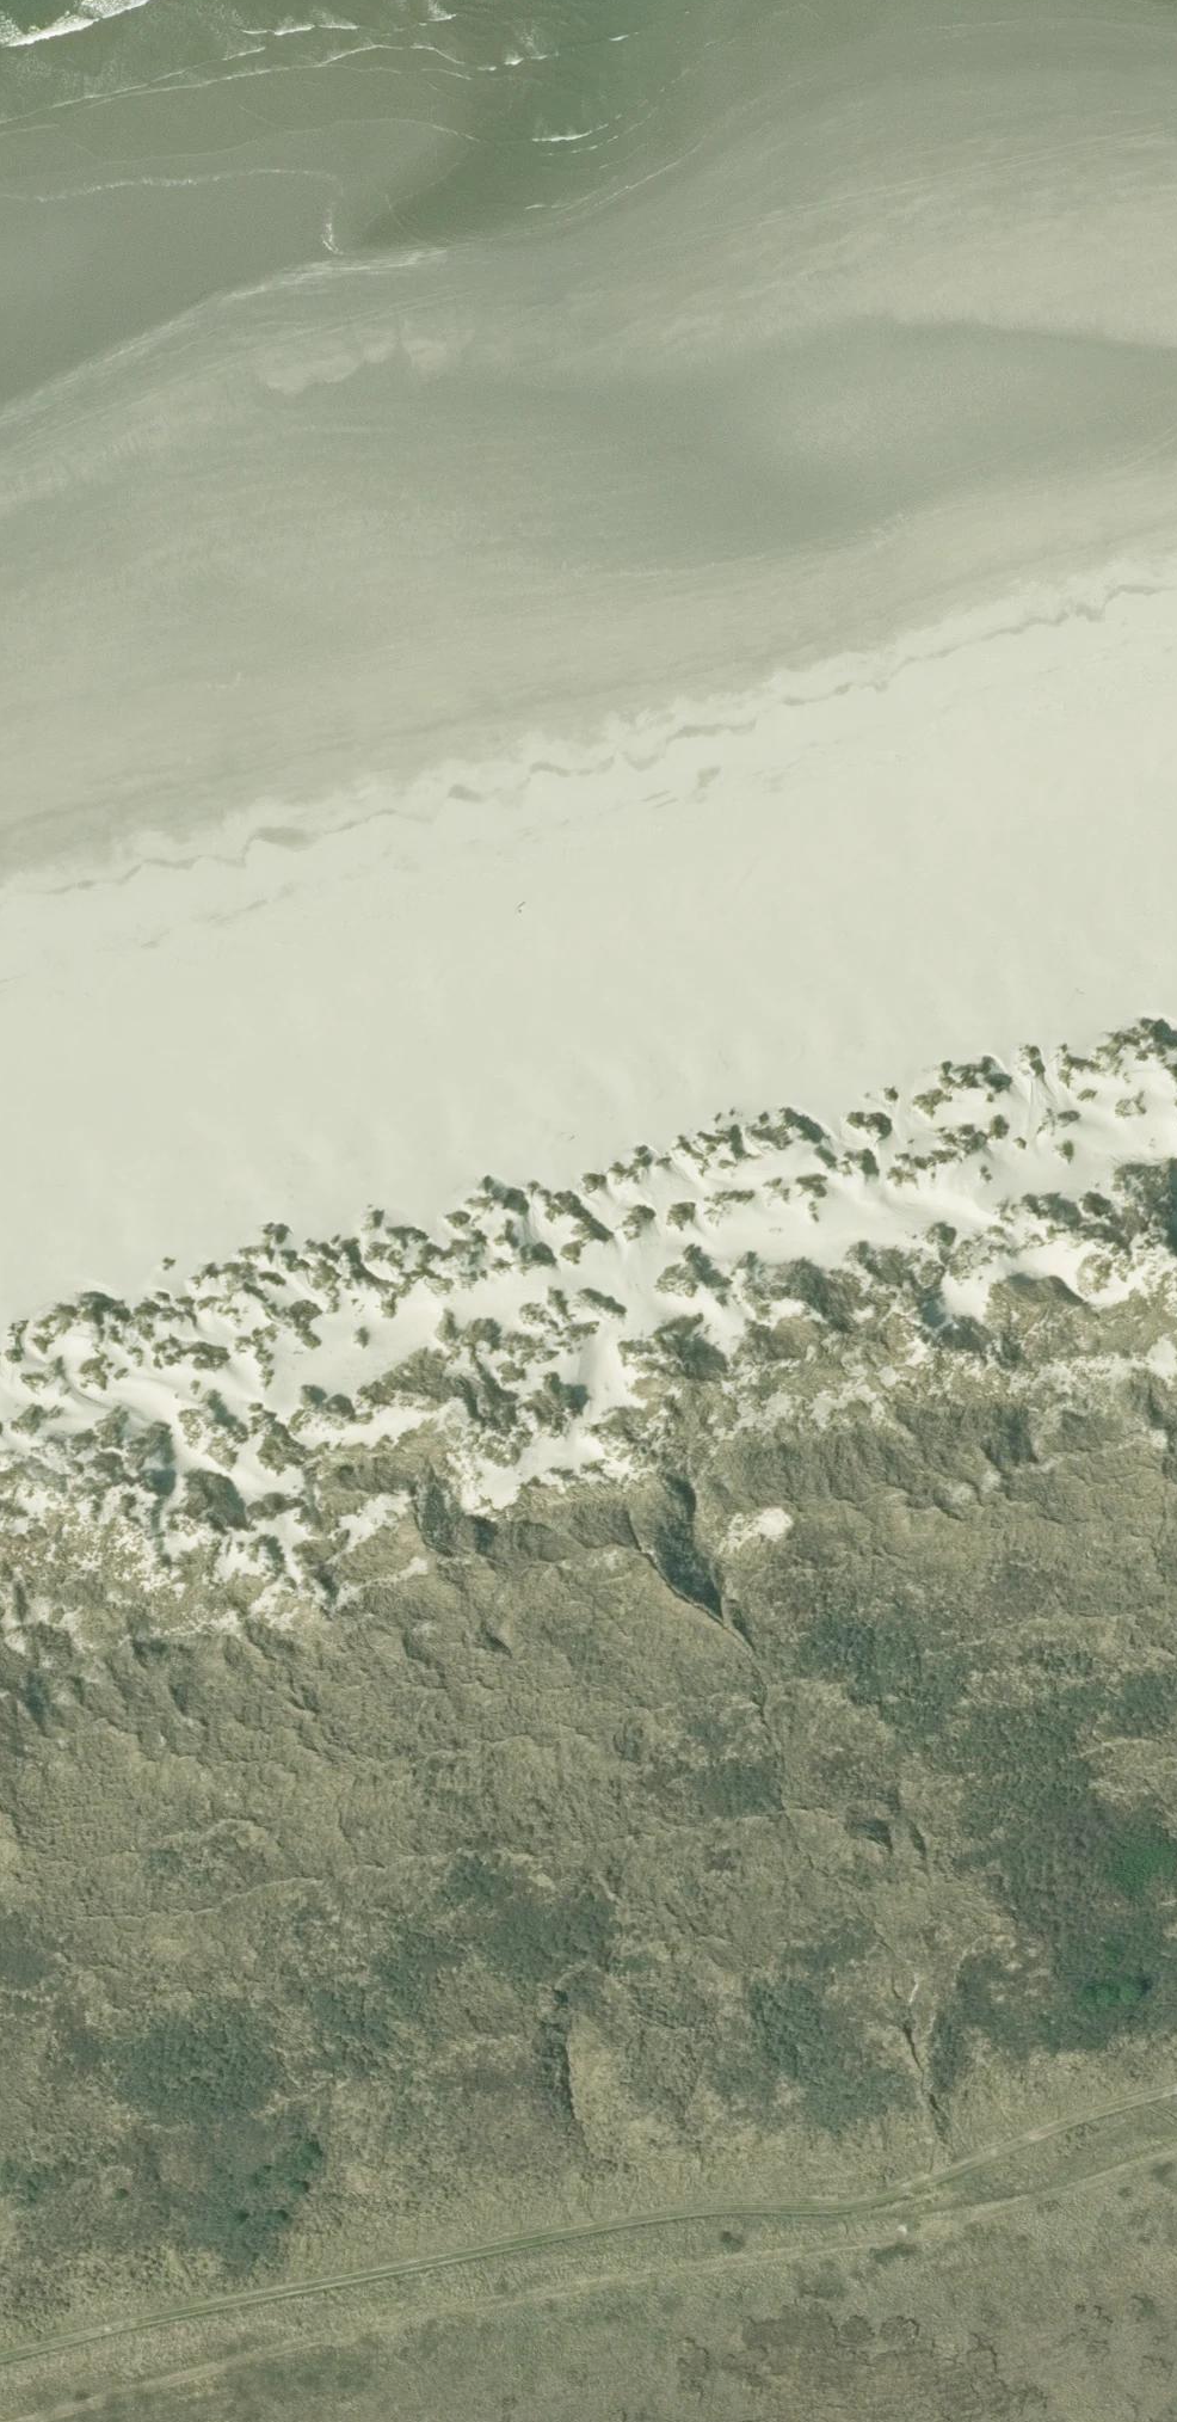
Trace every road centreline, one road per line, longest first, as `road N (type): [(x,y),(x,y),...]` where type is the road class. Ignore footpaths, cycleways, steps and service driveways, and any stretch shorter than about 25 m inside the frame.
road 1 (track): [(0,2354),(648,2214),(877,2201),(1123,2101),(1176,2087)]

